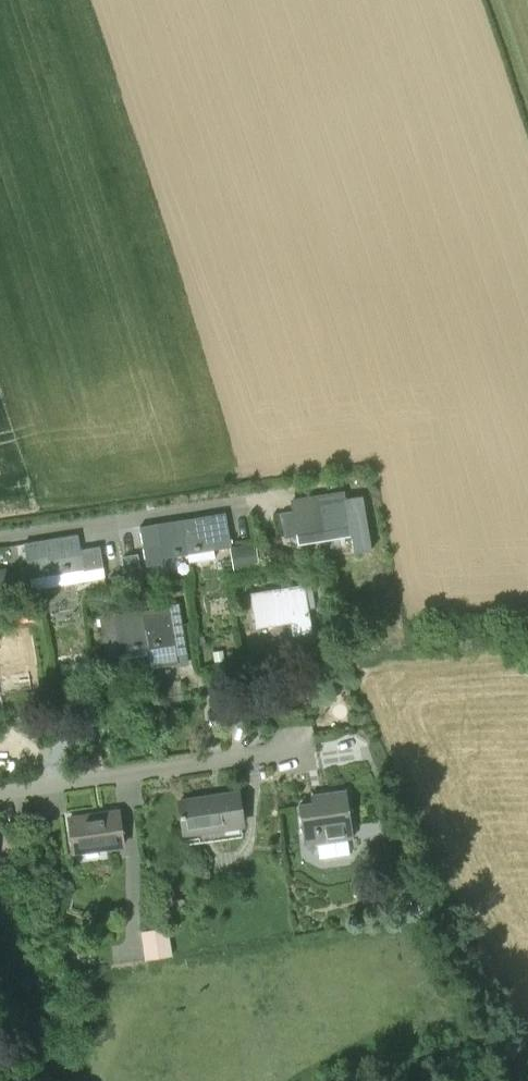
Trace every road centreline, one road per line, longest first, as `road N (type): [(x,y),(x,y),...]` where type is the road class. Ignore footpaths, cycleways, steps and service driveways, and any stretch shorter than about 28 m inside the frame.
road 1 (residential): [(0,538),(365,480)]
road 2 (residential): [(0,790),(307,747)]

